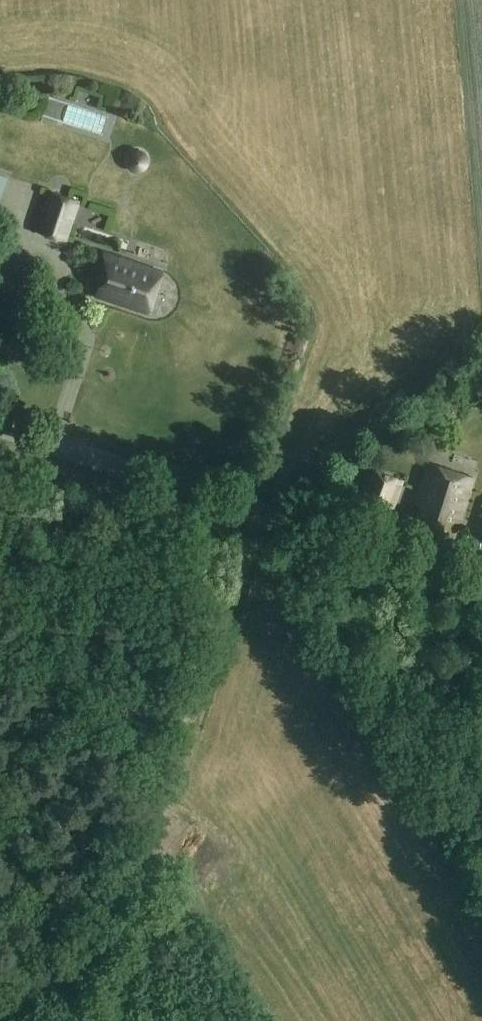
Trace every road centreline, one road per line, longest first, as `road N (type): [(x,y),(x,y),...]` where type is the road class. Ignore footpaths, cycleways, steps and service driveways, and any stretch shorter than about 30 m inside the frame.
road 1 (track): [(0,999),(78,948),(130,886),(262,507)]
road 2 (tertiary): [(481,579),(0,423)]

